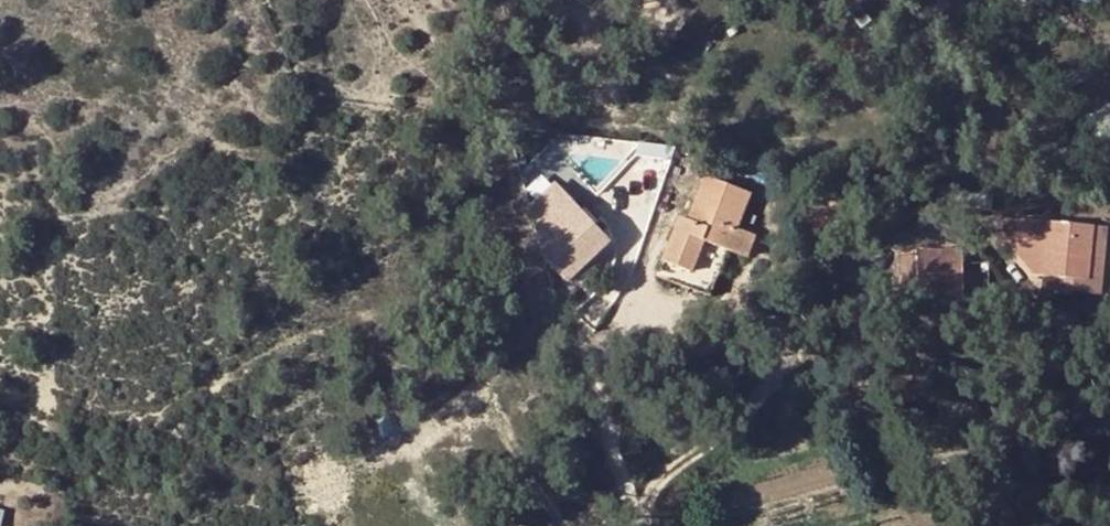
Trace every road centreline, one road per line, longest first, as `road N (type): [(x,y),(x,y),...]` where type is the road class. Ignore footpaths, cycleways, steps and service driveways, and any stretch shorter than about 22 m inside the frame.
road 1 (track): [(353,496),(489,414),(535,350),(536,304),(512,245),(495,236),(408,297)]
road 2 (track): [(569,525),(489,414)]

